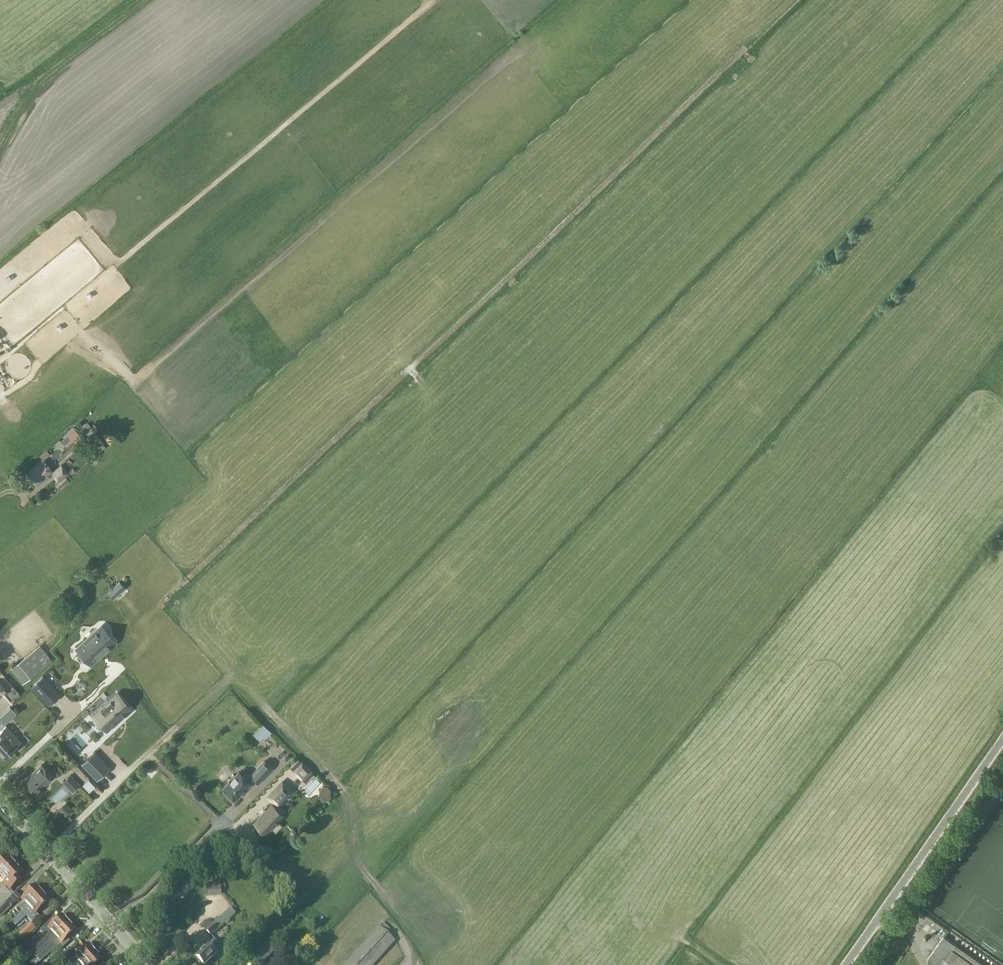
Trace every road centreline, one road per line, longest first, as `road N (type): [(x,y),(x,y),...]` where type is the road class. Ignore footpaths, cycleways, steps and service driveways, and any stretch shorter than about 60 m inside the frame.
road 1 (unclassified): [(848,964),(1002,742)]
road 2 (residential): [(148,964),(0,802)]

